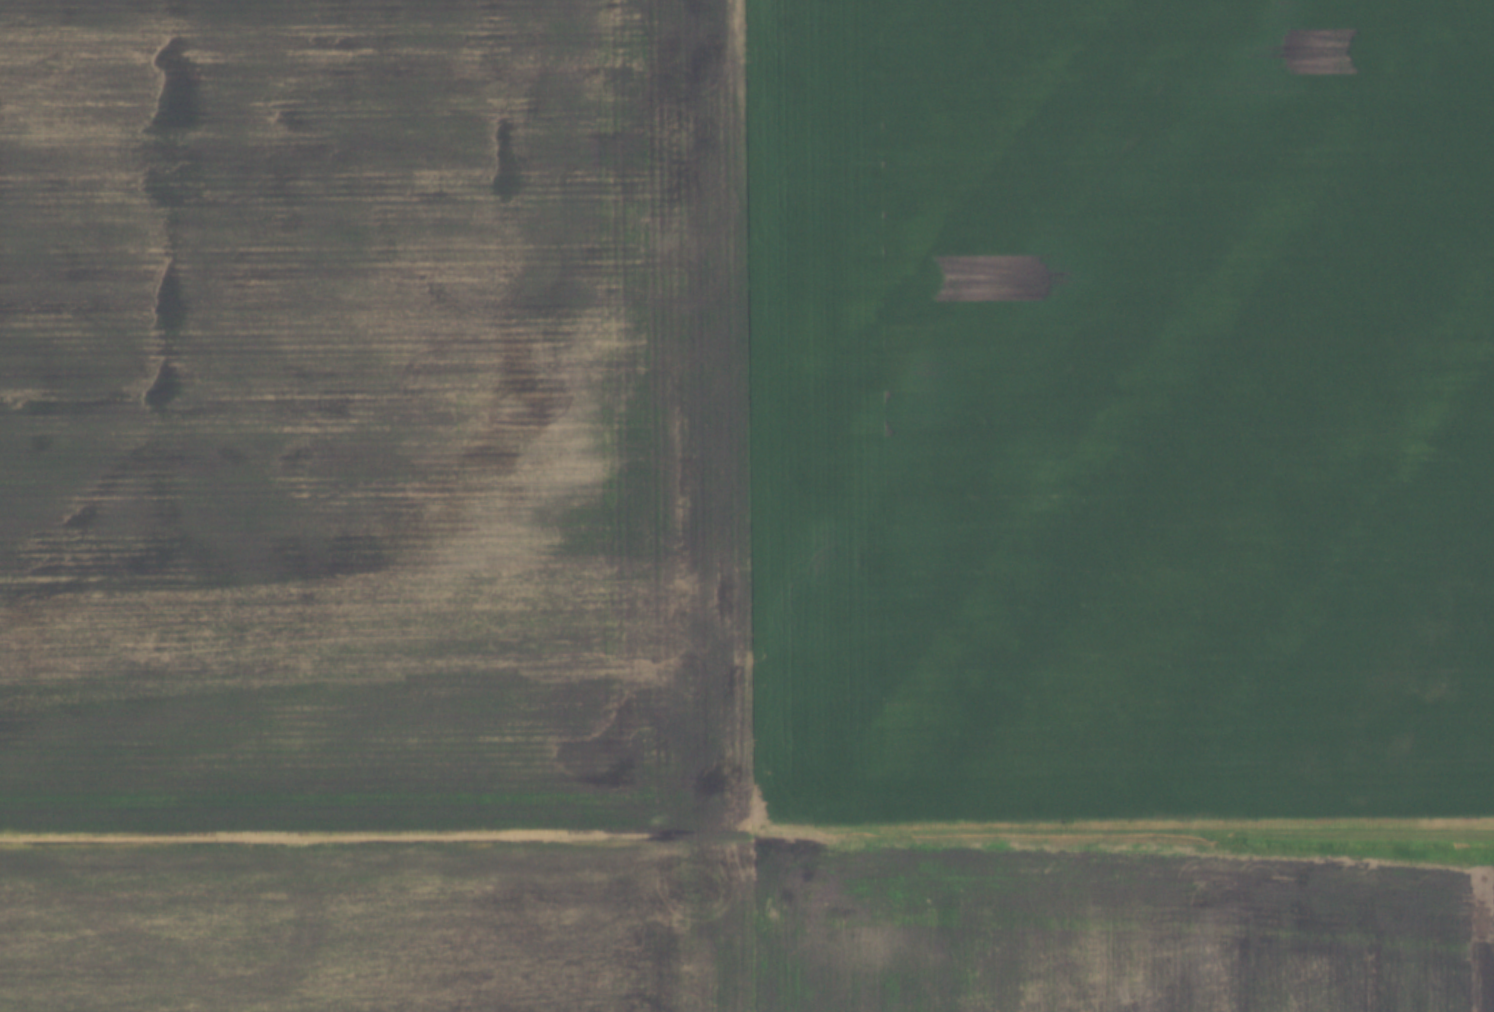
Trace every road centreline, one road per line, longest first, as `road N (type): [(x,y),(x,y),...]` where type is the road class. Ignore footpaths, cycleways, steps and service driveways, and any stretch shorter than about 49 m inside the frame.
road 1 (track): [(1493,839),(0,841)]

